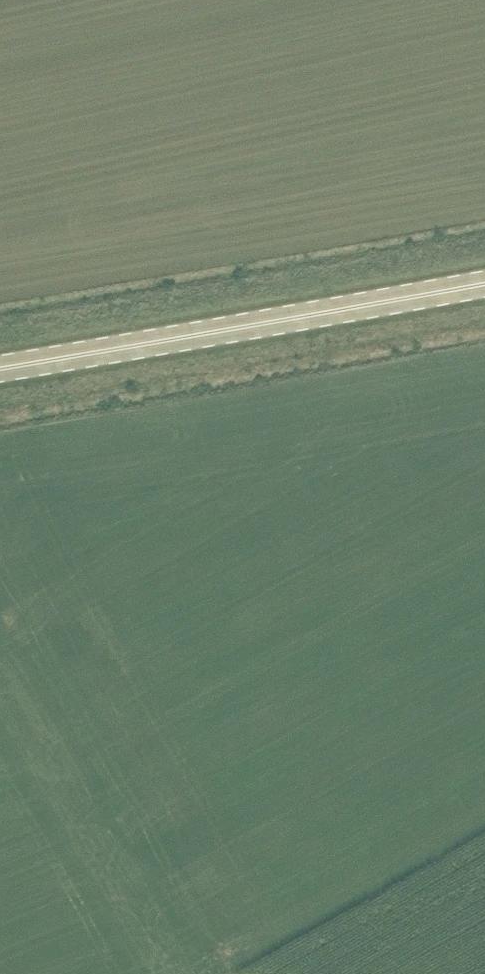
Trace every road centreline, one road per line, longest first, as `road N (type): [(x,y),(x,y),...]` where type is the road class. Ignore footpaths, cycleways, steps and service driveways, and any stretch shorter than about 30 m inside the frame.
road 1 (primary): [(0,371),(484,287)]

